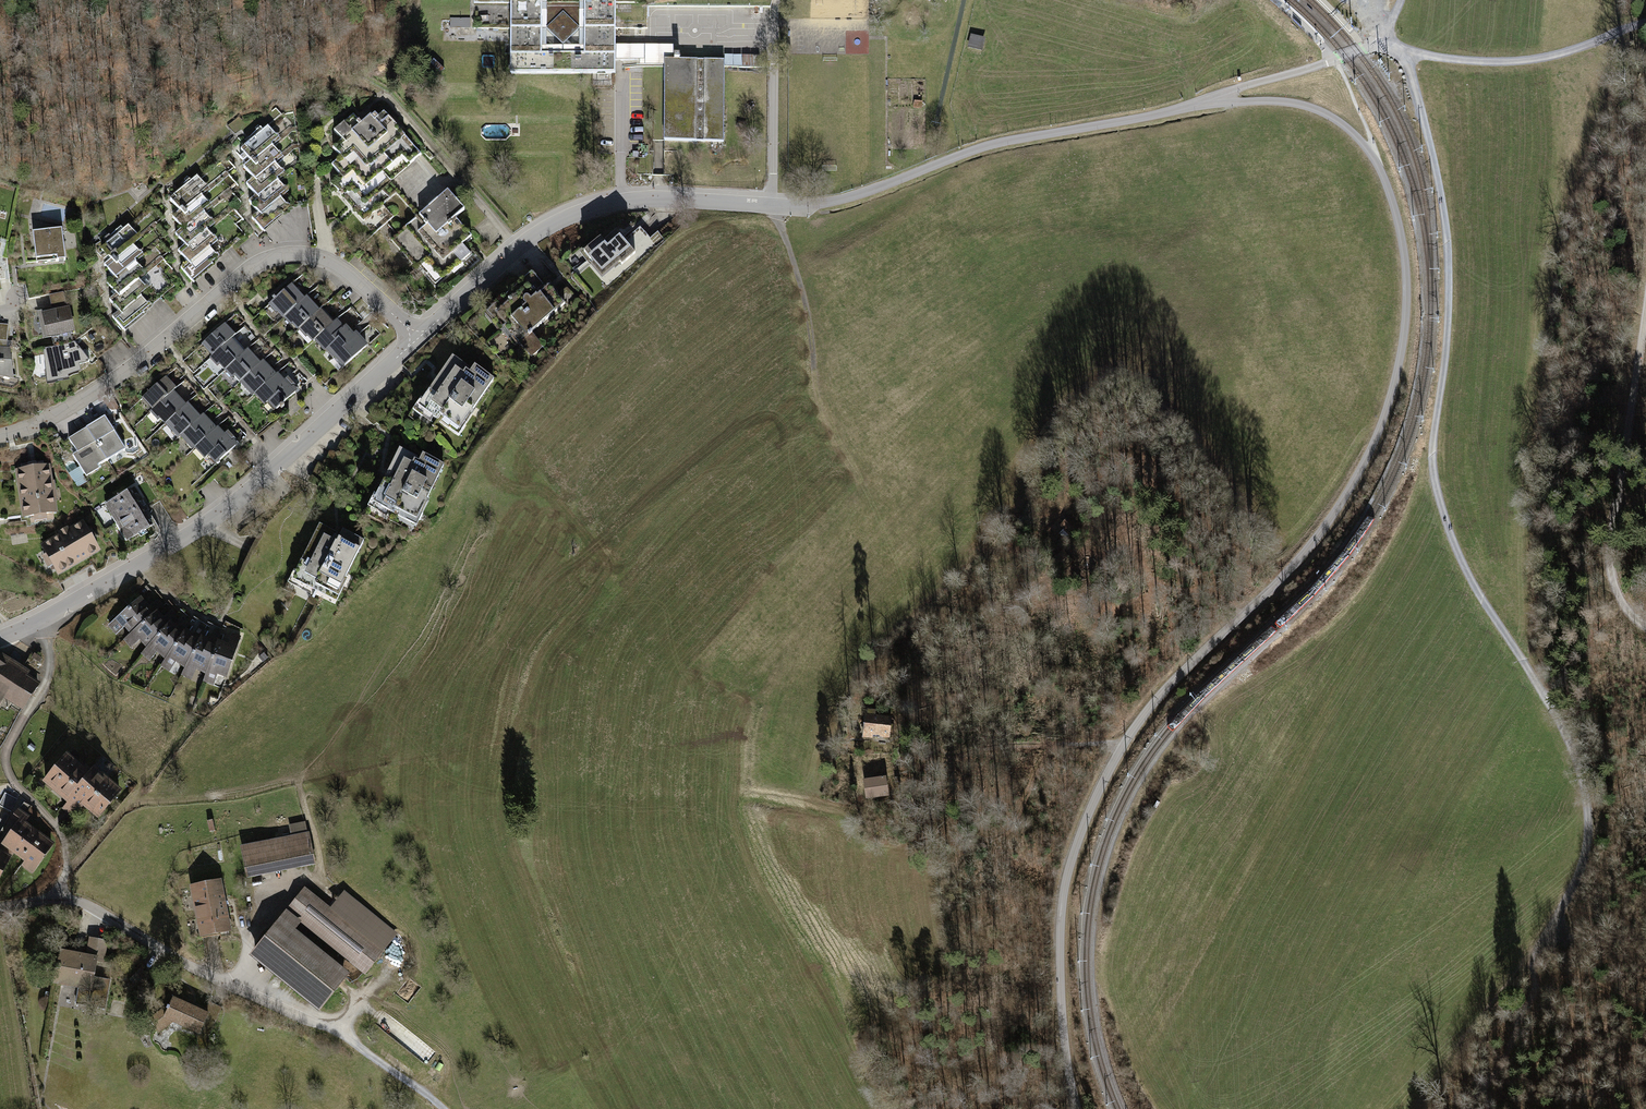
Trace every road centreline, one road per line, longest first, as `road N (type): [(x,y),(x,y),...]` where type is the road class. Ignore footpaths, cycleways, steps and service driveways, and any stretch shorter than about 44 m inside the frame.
road 1 (track): [(1200,103),(1279,101),(1349,129),(1372,156),(1394,206),(1406,320),(1383,421),(1349,489),(1299,559),(1150,708),(1090,808),(1066,877),(1060,947),(1077,1108)]
road 2 (track): [(1399,51),(1446,232),(1446,346),(1434,474),(1470,578),(1561,723),(1585,793),(1586,849),(1533,964)]
road 3 (residential): [(1200,103),(983,147),(804,207),(662,200),(583,211),(517,248),(417,338)]
road 4 (residential): [(417,338),(206,524),(0,639)]
road 5 (residential): [(417,338),(325,261),(275,258),(112,381),(0,435)]
road 6 (residential): [(0,908),(59,898),(89,905),(376,1059)]
road 7 (track): [(66,876),(129,805),(234,795),(298,779),(320,888)]
road 8 (track): [(1645,627),(1616,593),(1610,540),(1645,303)]
road 9 (track): [(772,206),(801,288),(818,402),(864,475)]
road 10 (track): [(1399,51),(1533,59),(1645,20)]
road 11 (track): [(1121,748),(1012,745),(891,764)]
road 12 (track): [(1533,964),(1534,993),(1471,1108)]
road 13 (track): [(1200,103),(1334,60)]

